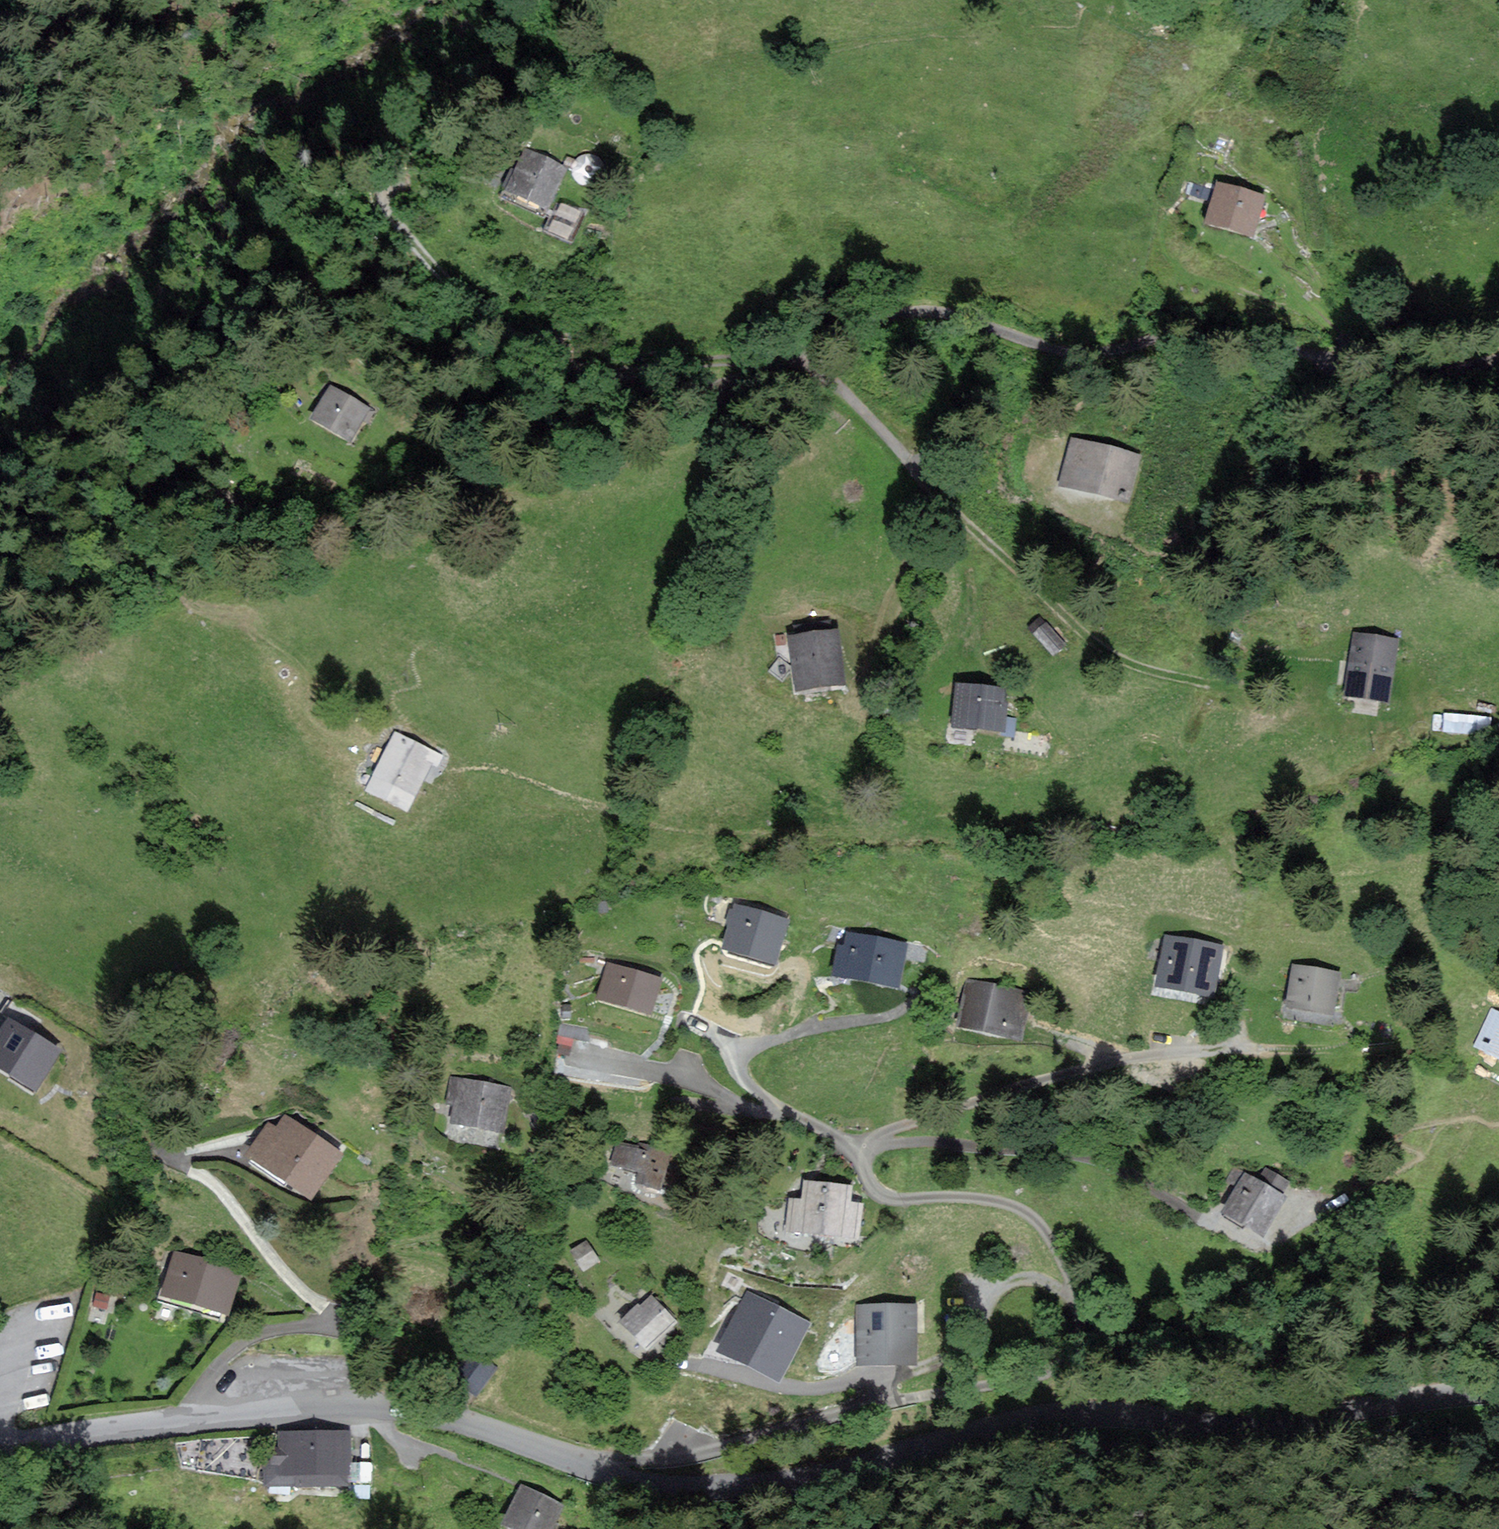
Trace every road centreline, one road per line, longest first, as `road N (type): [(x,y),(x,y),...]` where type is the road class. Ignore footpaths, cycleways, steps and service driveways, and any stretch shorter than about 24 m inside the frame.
road 1 (track): [(155,574),(658,378),(761,371),(916,312),(1079,352),(1186,336),(1456,371),(1498,355)]
road 2 (unclassified): [(596,1472),(660,1485),(767,1484),(1047,1417),(1269,1423),(1498,1391)]
road 3 (residential): [(596,1472),(931,1393),(1020,1382),(1060,1362),(1080,1325),(1075,1288),(1063,1254),(1030,1216),(976,1196),(917,1203),(875,1192),(861,1152)]
road 4 (unclassified): [(0,1446),(383,1405),(453,1419),(596,1472)]
road 5 (track): [(804,355),(1086,639),(1127,663),(1205,687)]
road 6 (track): [(761,371),(732,359),(559,365),(499,341),(369,180),(413,184)]
road 7 (residential): [(861,1152),(887,1130),(1106,1066),(1247,1048)]
road 8 (residential): [(1199,1216),(1113,1168),(1038,1151),(924,1144),(861,1152)]
road 9 (track): [(349,836),(318,807),(298,721),(252,621),(168,587),(155,574)]
road 10 (residential): [(861,1152),(775,1110),(748,1086),(736,1057),(746,1047),(891,1017)]
road 11 (track): [(1216,235),(1266,261),(1364,355),(1363,363)]
road 12 (track): [(925,484),(917,566),(890,611),(884,640)]

